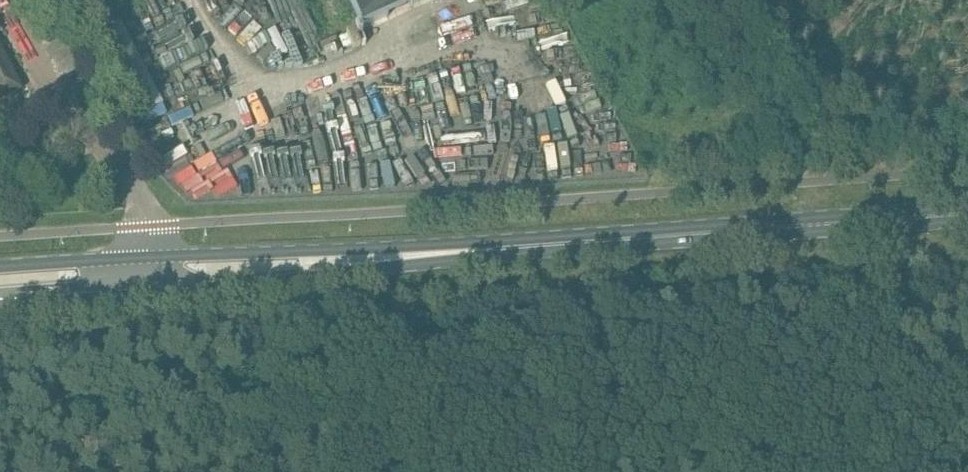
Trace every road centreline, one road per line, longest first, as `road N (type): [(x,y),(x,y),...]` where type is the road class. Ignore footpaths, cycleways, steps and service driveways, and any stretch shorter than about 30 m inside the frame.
road 1 (primary): [(444,253),(967,213)]
road 2 (primary): [(0,305),(158,294),(444,253)]
road 3 (primary): [(444,253),(0,266)]

